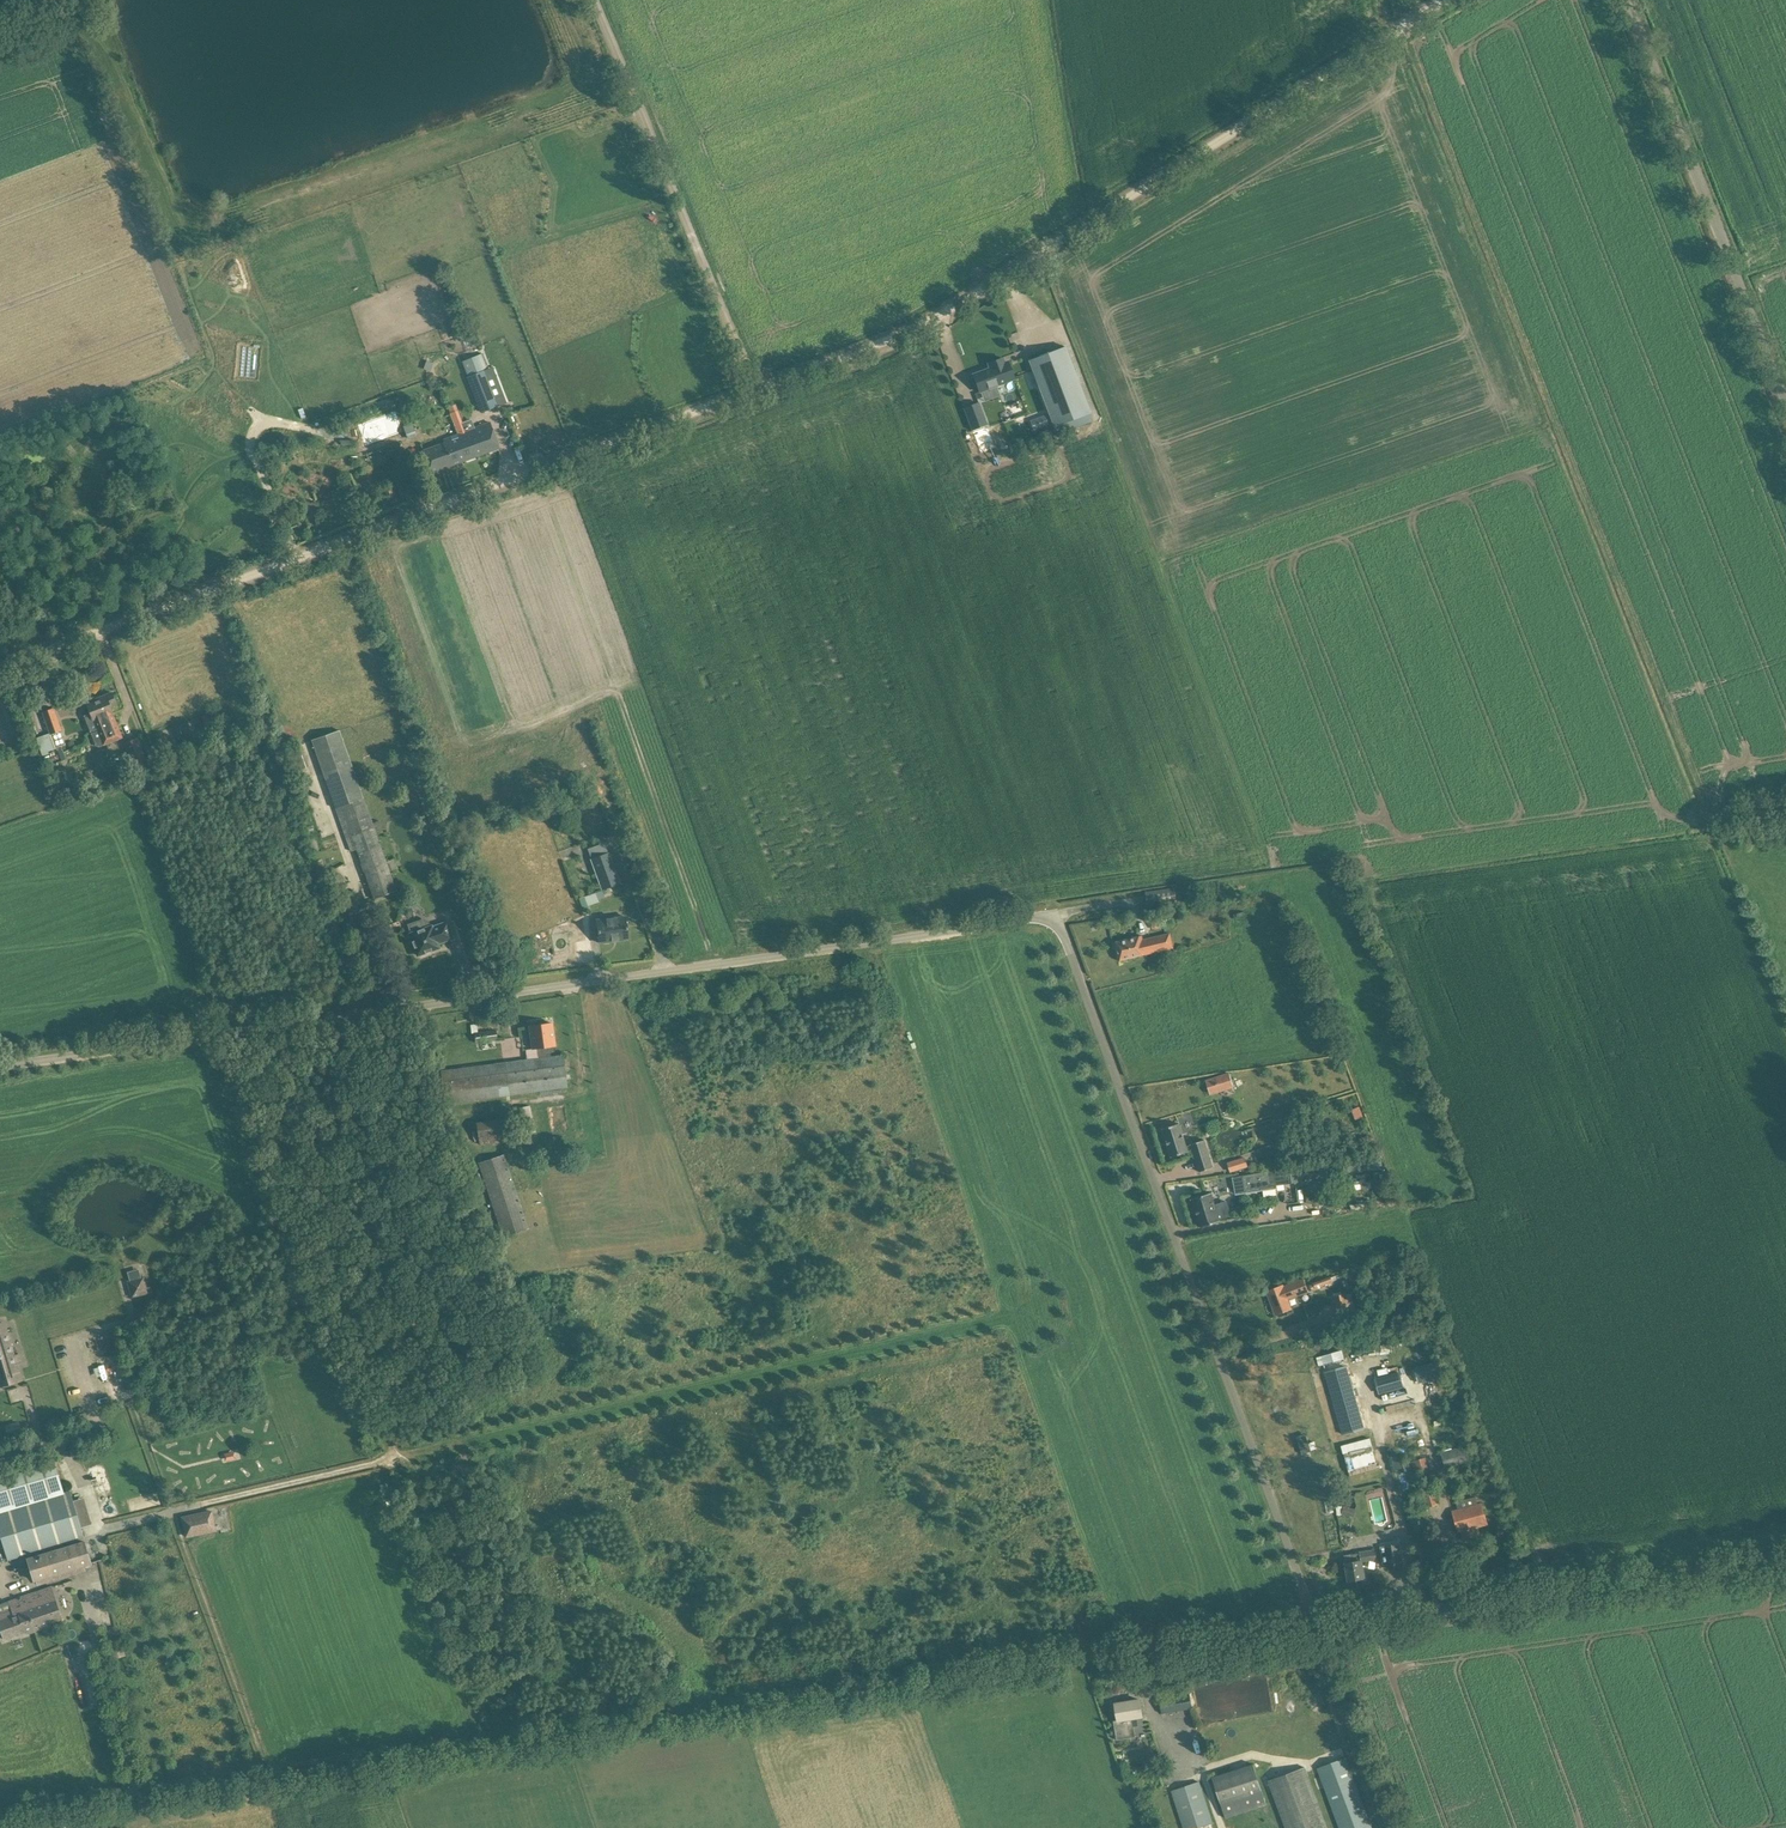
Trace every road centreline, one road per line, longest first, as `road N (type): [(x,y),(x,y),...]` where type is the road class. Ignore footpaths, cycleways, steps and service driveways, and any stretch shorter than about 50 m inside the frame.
road 1 (unclassified): [(1326,1626),(1061,929),(1041,917),(0,1061)]
road 2 (unclassified): [(0,665),(902,333),(1441,0)]
road 3 (track): [(268,1774),(1092,1660)]
road 4 (track): [(398,1456),(991,1317)]
road 5 (unclassified): [(1326,1626),(1785,1560)]
road 6 (track): [(593,0),(750,389)]
road 7 (unclassified): [(1785,382),(1637,0)]
road 8 (track): [(0,1815),(268,1774)]
road 9 (unclassified): [(1092,1660),(1326,1626)]
road 10 (track): [(398,1456),(172,1512)]

